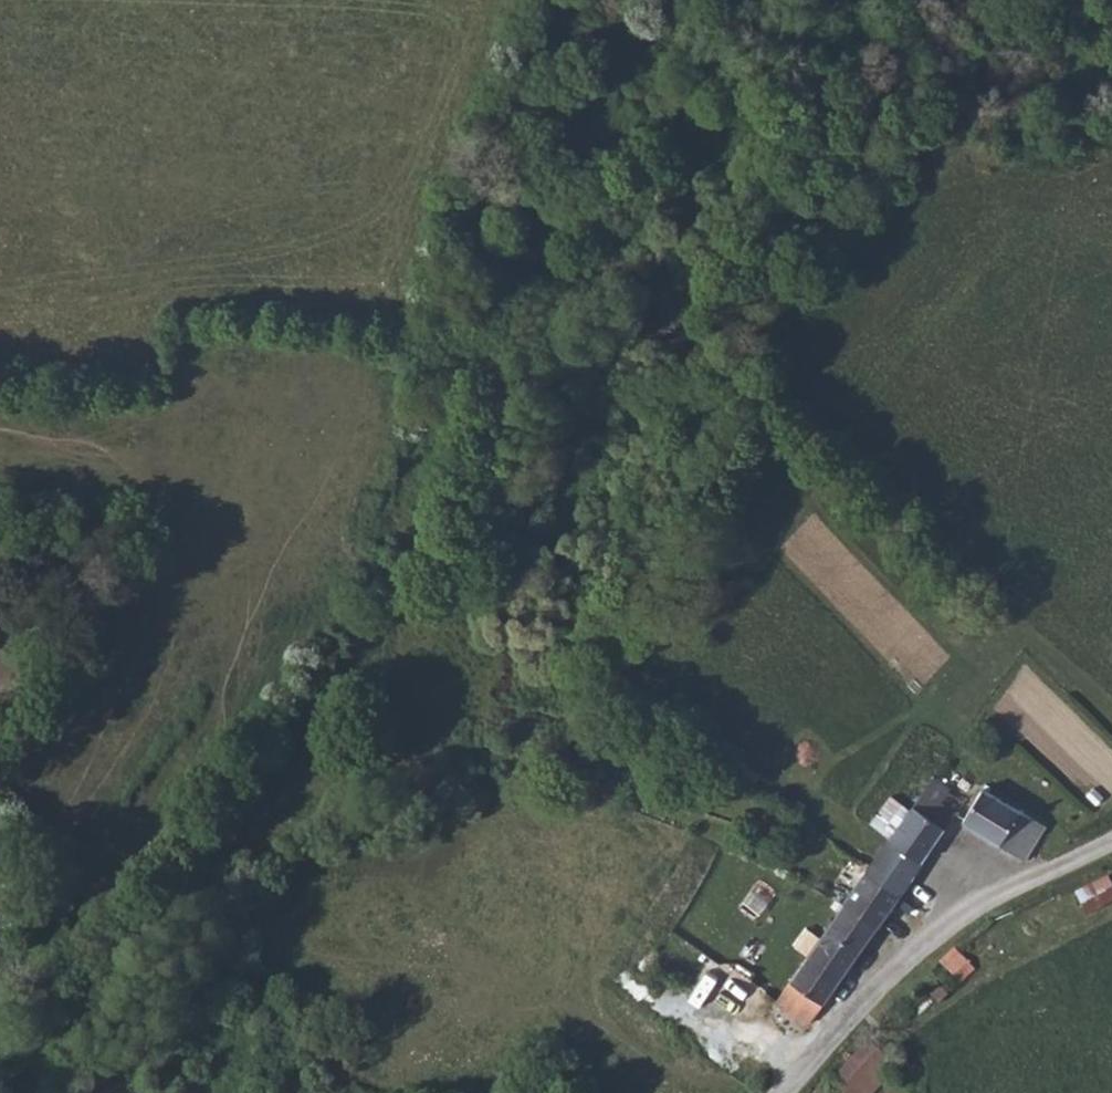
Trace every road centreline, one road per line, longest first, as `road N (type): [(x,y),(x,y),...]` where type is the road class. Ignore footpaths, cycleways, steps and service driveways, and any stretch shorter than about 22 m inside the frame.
road 1 (unclassified): [(784,1092),(941,932),(1111,842)]

